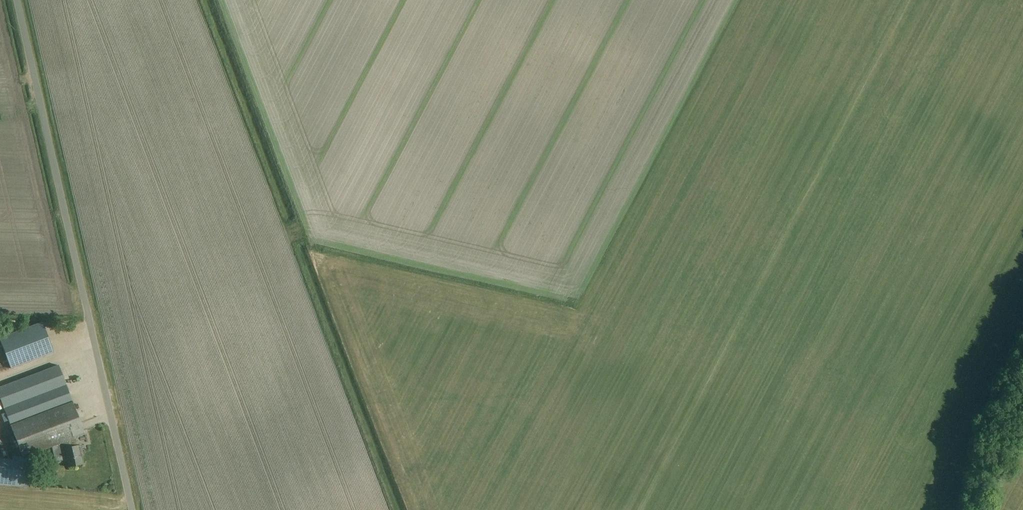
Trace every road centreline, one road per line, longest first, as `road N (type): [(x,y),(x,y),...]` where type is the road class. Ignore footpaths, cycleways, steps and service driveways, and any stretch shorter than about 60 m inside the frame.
road 1 (unclassified): [(132,509),(17,0)]

